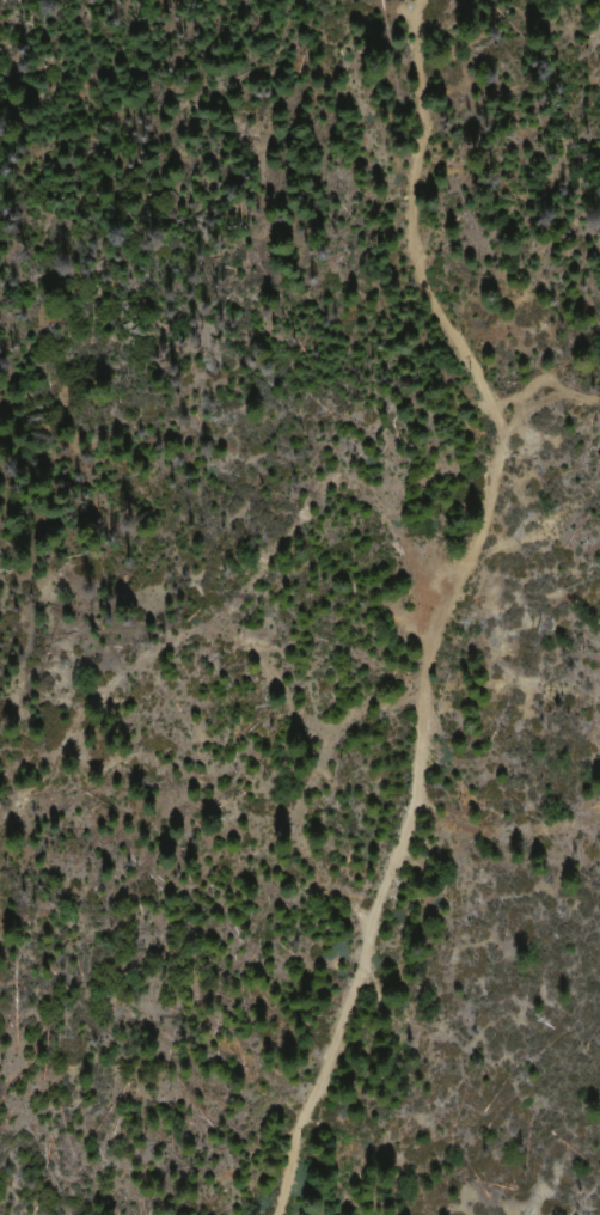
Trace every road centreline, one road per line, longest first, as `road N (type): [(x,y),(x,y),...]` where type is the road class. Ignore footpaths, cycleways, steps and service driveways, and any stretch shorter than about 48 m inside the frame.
road 1 (track): [(278,1214),(361,945),(427,769),(420,630),(491,513),(496,414),(429,276),(399,32),(409,0)]

